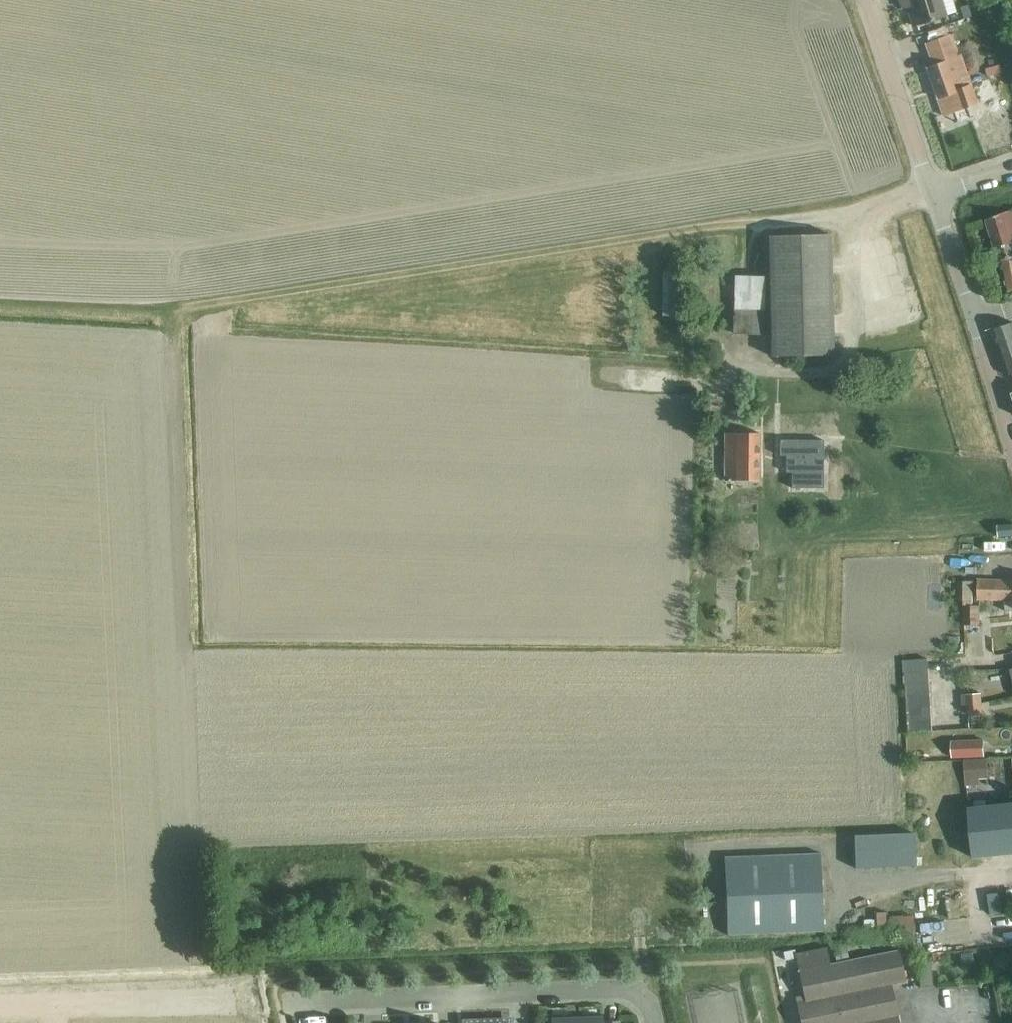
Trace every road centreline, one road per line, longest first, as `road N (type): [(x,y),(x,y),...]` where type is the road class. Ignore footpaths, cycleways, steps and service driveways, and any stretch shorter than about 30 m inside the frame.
road 1 (residential): [(650,1022),(646,1007),(612,989),(54,1006)]
road 2 (track): [(181,313),(758,222)]
road 3 (track): [(189,641),(181,313)]
road 4 (residential): [(931,193),(866,0)]
road 5 (track): [(181,313),(0,302)]
road 6 (residential): [(975,319),(931,193)]
road 7 (residential): [(1011,439),(975,319)]

